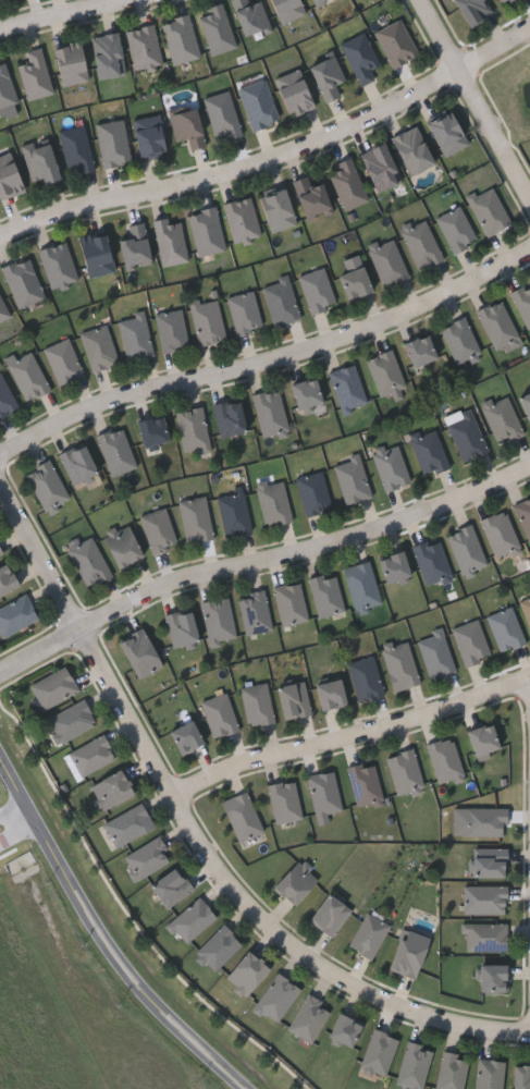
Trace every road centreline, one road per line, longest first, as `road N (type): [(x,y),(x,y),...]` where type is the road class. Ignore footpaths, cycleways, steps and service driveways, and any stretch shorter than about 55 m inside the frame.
road 1 (residential): [(529,1038),(443,1021),(362,989),(306,956),(269,921),(171,793),(0,485)]
road 2 (residential): [(0,235),(42,213),(249,163),(358,120),(529,24)]
road 3 (residential): [(529,463),(330,544),(138,595),(0,673)]
road 4 (residential): [(529,249),(495,272),(286,359),(97,407),(0,450)]
road 5 (tertiary): [(0,760),(116,959),(145,996),(246,1088)]
road 6 (residential): [(529,670),(389,725),(206,773),(171,793)]
road 7 (residential): [(529,204),(419,0)]
road 8 (residential): [(0,32),(126,0)]

